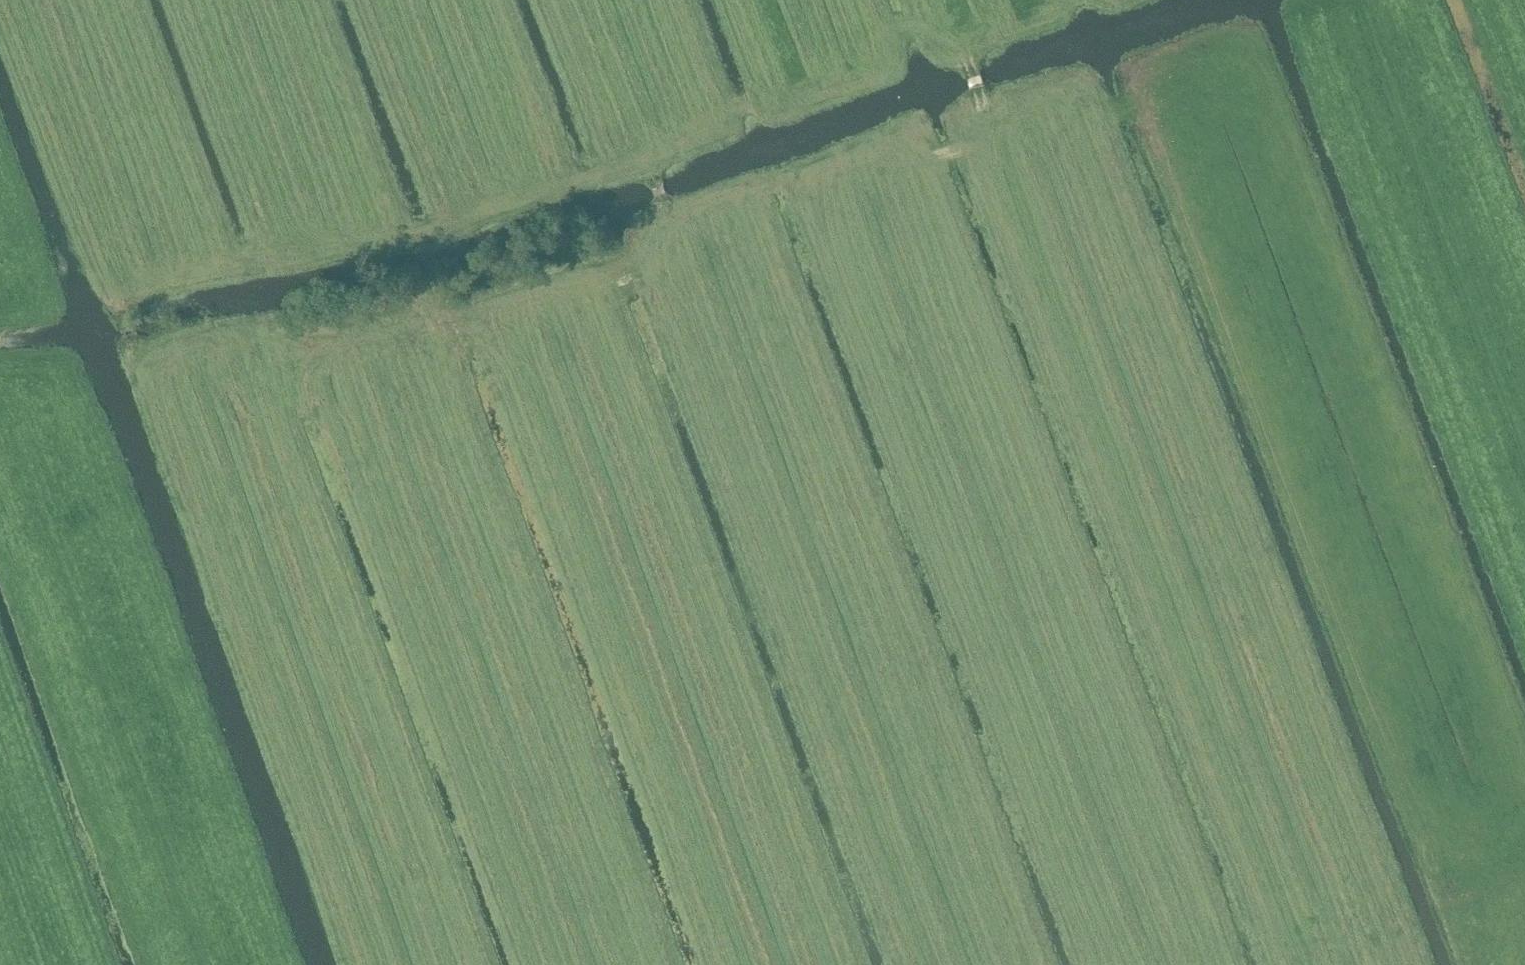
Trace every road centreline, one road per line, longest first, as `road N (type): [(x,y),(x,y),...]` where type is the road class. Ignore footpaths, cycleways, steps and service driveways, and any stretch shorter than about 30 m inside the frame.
road 1 (track): [(1347,964),(972,70),(940,35),(926,0)]
road 2 (track): [(662,205),(658,281),(905,964)]
road 3 (track): [(579,0),(653,182)]

